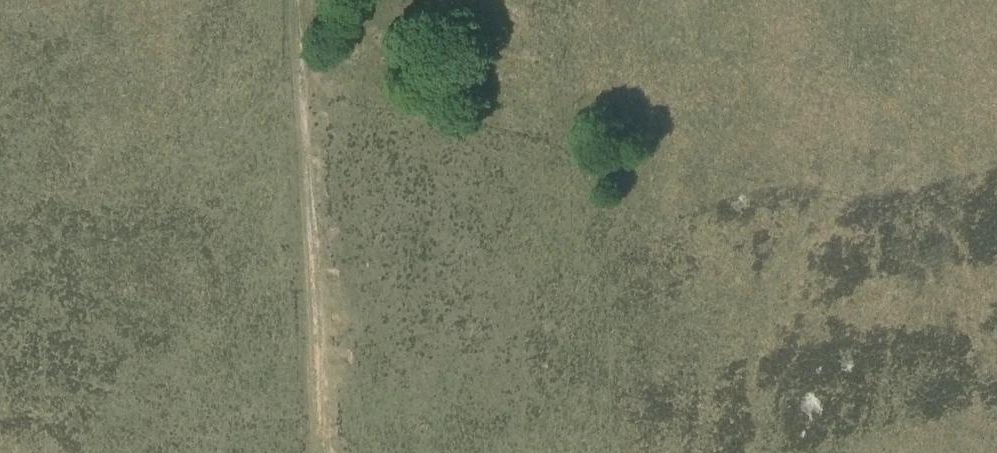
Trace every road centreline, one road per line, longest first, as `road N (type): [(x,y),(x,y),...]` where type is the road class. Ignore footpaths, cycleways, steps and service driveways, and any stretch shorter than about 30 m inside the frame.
road 1 (track): [(319,452),(299,0)]

